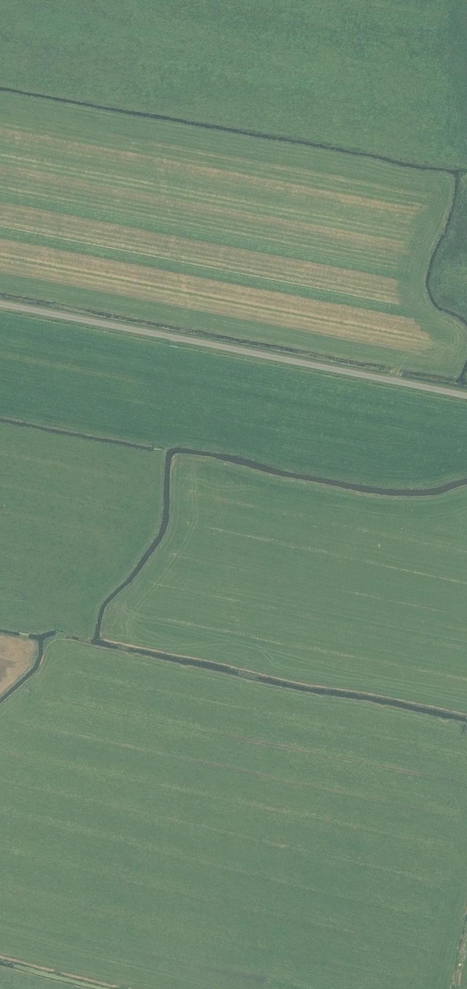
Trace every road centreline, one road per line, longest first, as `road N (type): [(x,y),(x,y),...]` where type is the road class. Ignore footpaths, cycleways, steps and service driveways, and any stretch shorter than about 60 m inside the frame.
road 1 (unclassified): [(466,396),(0,304)]

